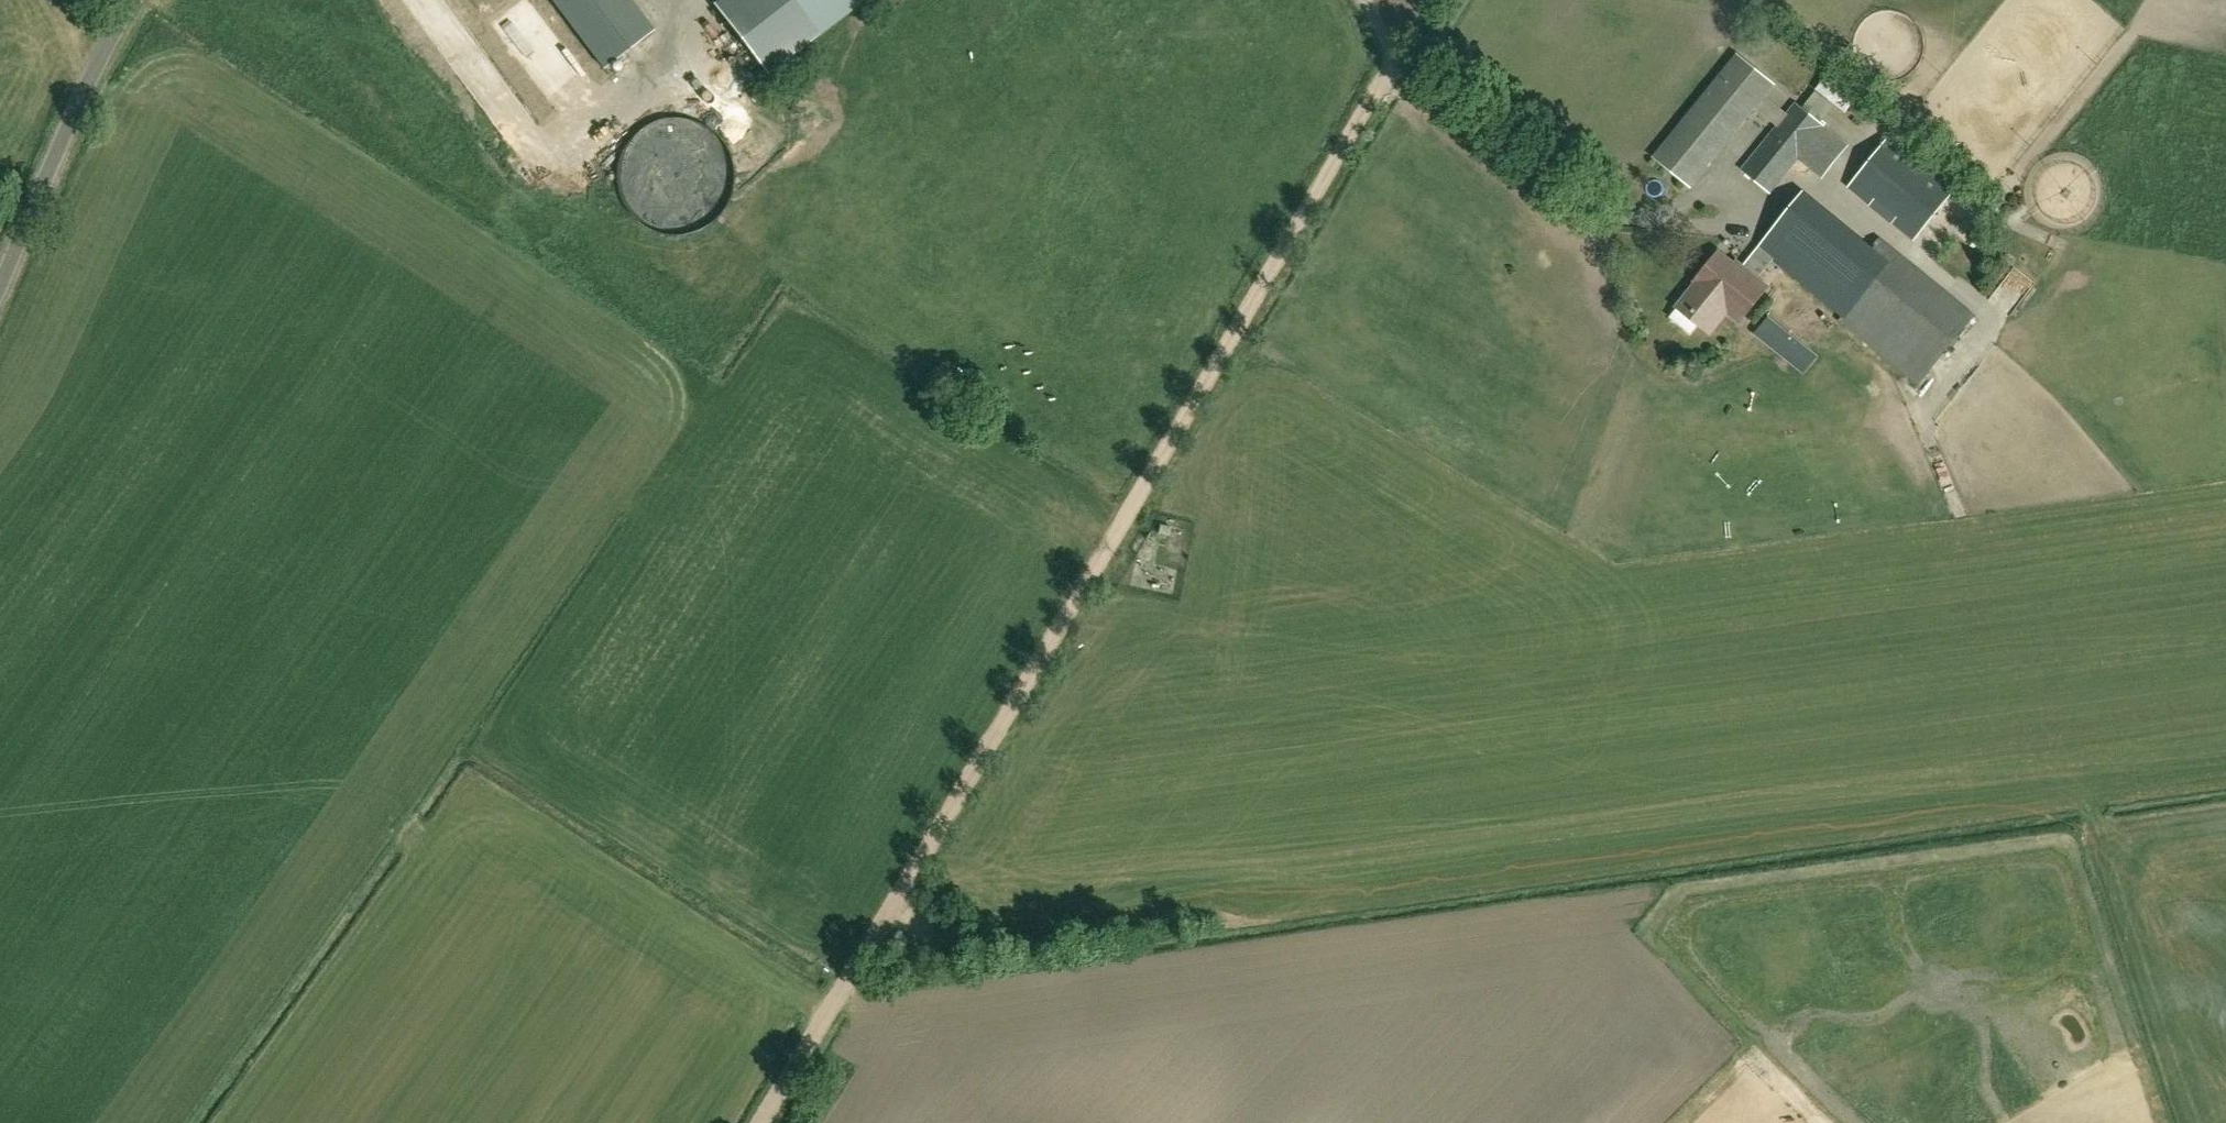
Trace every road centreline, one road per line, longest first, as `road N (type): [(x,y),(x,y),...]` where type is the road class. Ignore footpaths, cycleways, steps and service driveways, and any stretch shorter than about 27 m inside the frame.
road 1 (track): [(761,1122),(1396,55)]
road 2 (unclassified): [(0,283),(136,0)]

